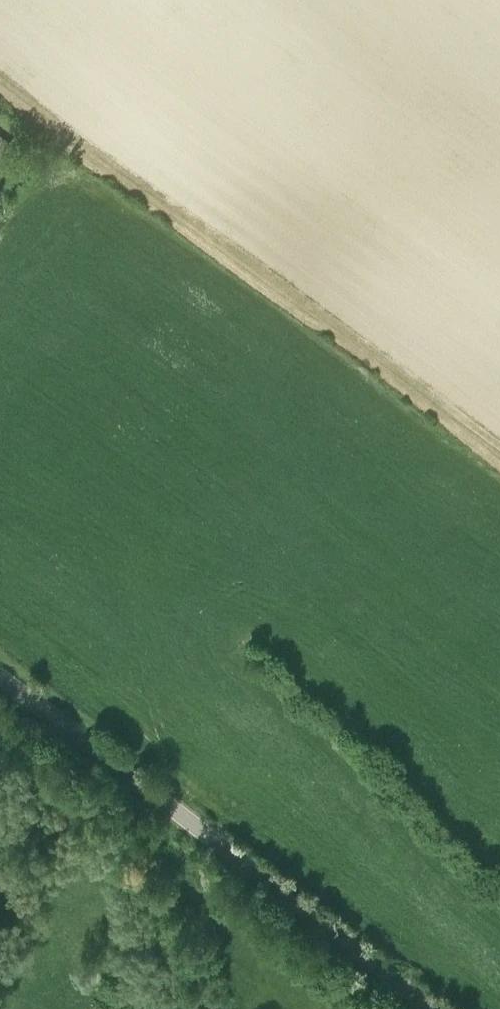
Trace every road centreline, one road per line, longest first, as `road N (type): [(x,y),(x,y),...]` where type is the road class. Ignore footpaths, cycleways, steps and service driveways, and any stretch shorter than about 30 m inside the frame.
road 1 (unclassified): [(438,1008),(0,674)]

